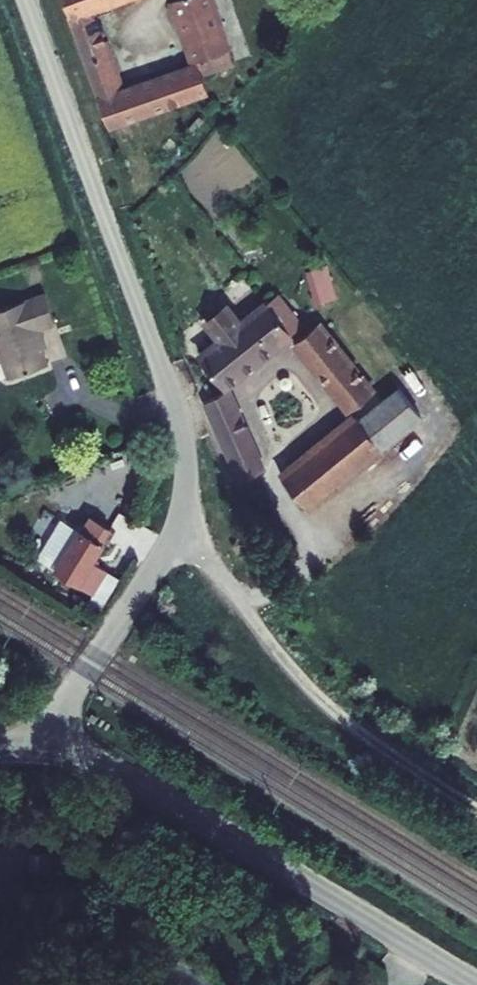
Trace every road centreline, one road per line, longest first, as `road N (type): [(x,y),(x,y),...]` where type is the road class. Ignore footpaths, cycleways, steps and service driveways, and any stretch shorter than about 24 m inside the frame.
road 1 (unclassified): [(177,527),(186,487),(179,423),(24,0)]
road 2 (unclassified): [(474,984),(44,724)]
road 3 (unclassified): [(177,527),(319,698),(476,811)]
road 4 (unclassified): [(44,724),(177,527)]

